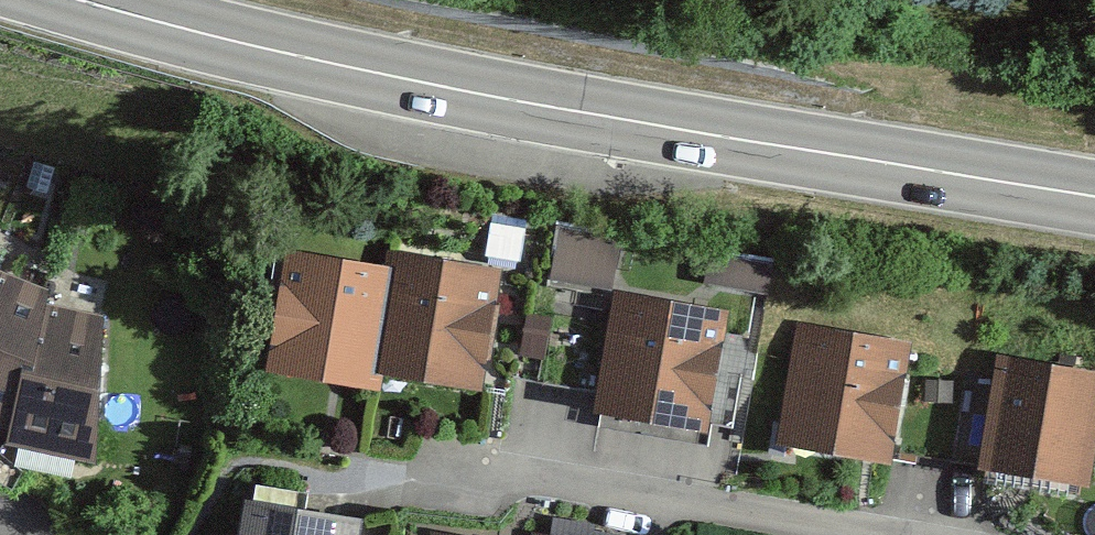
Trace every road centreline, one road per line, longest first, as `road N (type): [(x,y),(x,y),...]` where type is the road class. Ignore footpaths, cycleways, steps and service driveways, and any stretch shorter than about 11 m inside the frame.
road 1 (trunk): [(71,0),(427,86),(1094,200)]
road 2 (residential): [(879,534),(438,466),(363,473)]

